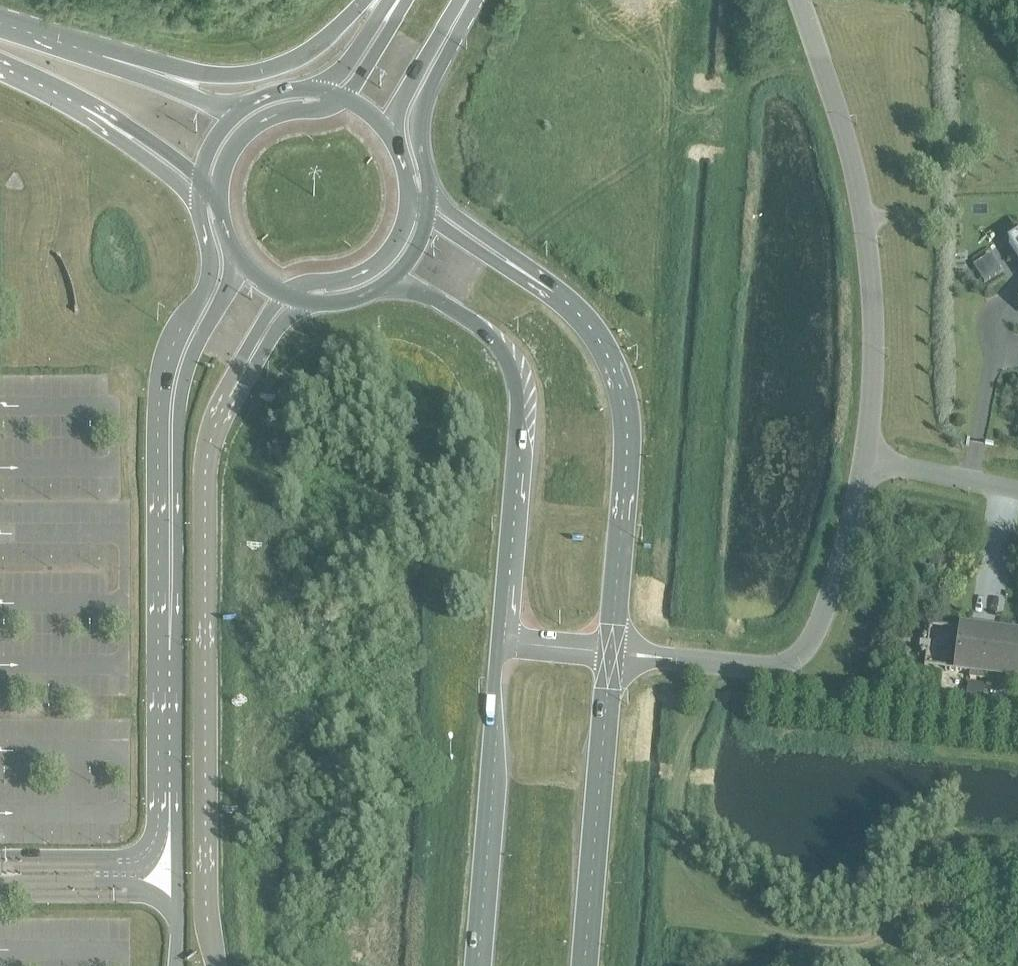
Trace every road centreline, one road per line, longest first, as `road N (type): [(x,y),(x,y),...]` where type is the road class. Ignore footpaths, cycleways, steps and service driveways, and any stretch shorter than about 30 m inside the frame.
road 1 (unclassified): [(215,965),(204,863),(204,472),(228,395)]
road 2 (residential): [(866,464),(878,369),(870,242),(848,139),(798,0)]
road 3 (secondary): [(382,285),(442,303),(486,330),(507,355),(518,412),(500,641)]
road 4 (residential): [(614,653),(733,667),(800,656),(824,623),(866,464)]
road 5 (secondary): [(614,653),(629,427),(604,351),(551,290)]
road 6 (unclassified): [(208,248),(208,277),(168,352),(158,401),(157,573),(169,616)]
road 7 (unclassified): [(235,249),(180,395),(169,616)]
road 8 (unclassified): [(169,616),(173,965)]
road 9 (secondary): [(500,641),(474,965)]
road 10 (secondary): [(582,965),(614,653)]
road 11 (primary): [(370,0),(304,56),(258,75),(112,59)]
road 12 (primary): [(343,97),(255,124),(228,155),(217,195)]
road 13 (primary): [(428,192),(416,119),(450,31)]
road 14 (primary): [(284,295),(378,262),(402,230),(409,204)]
road 15 (secondary): [(551,290),(428,192)]
road 16 (residential): [(1017,495),(866,464)]
road 17 (primary): [(84,110),(197,204)]
road 18 (primary): [(249,106),(207,102),(112,59)]
road 19 (secondary): [(551,290),(426,217)]
road 20 (primary): [(84,110),(137,131),(199,179)]
road 21 (primary): [(393,143),(406,95),(450,31)]
road 22 (unclassified): [(228,395),(274,329),(308,301)]

